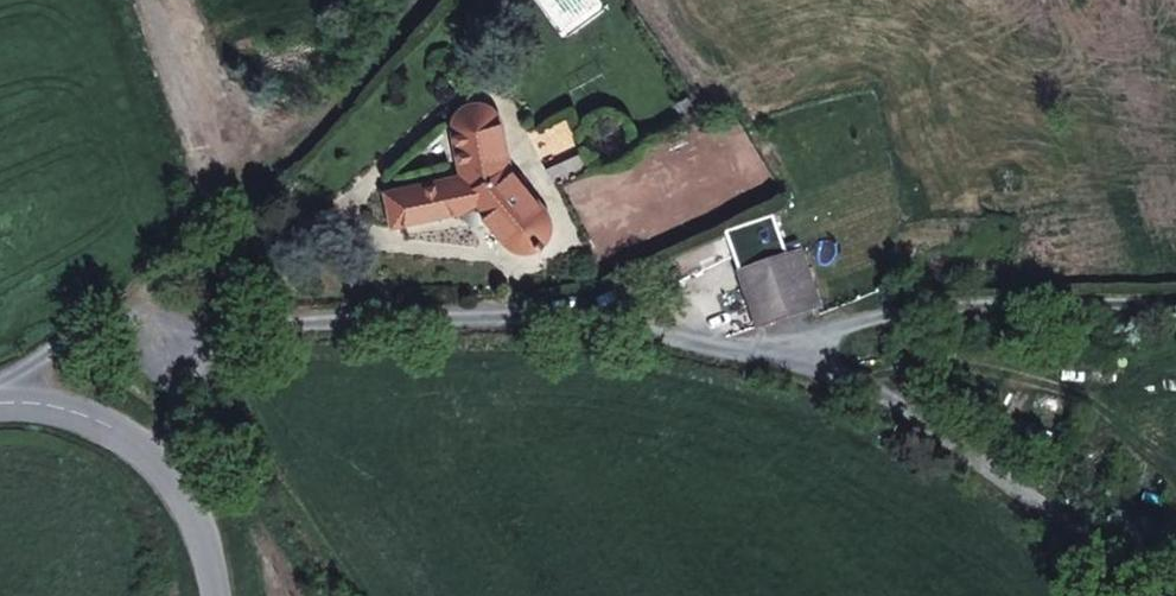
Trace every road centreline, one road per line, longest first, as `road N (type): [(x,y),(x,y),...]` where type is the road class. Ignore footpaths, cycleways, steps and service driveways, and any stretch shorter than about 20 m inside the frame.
road 1 (unclassified): [(790,353),(683,330),(486,313),(355,312),(162,327),(69,403)]
road 2 (track): [(1175,590),(960,447),(790,353)]
road 3 (unclassified): [(69,403),(157,445),(210,534),(215,595)]

